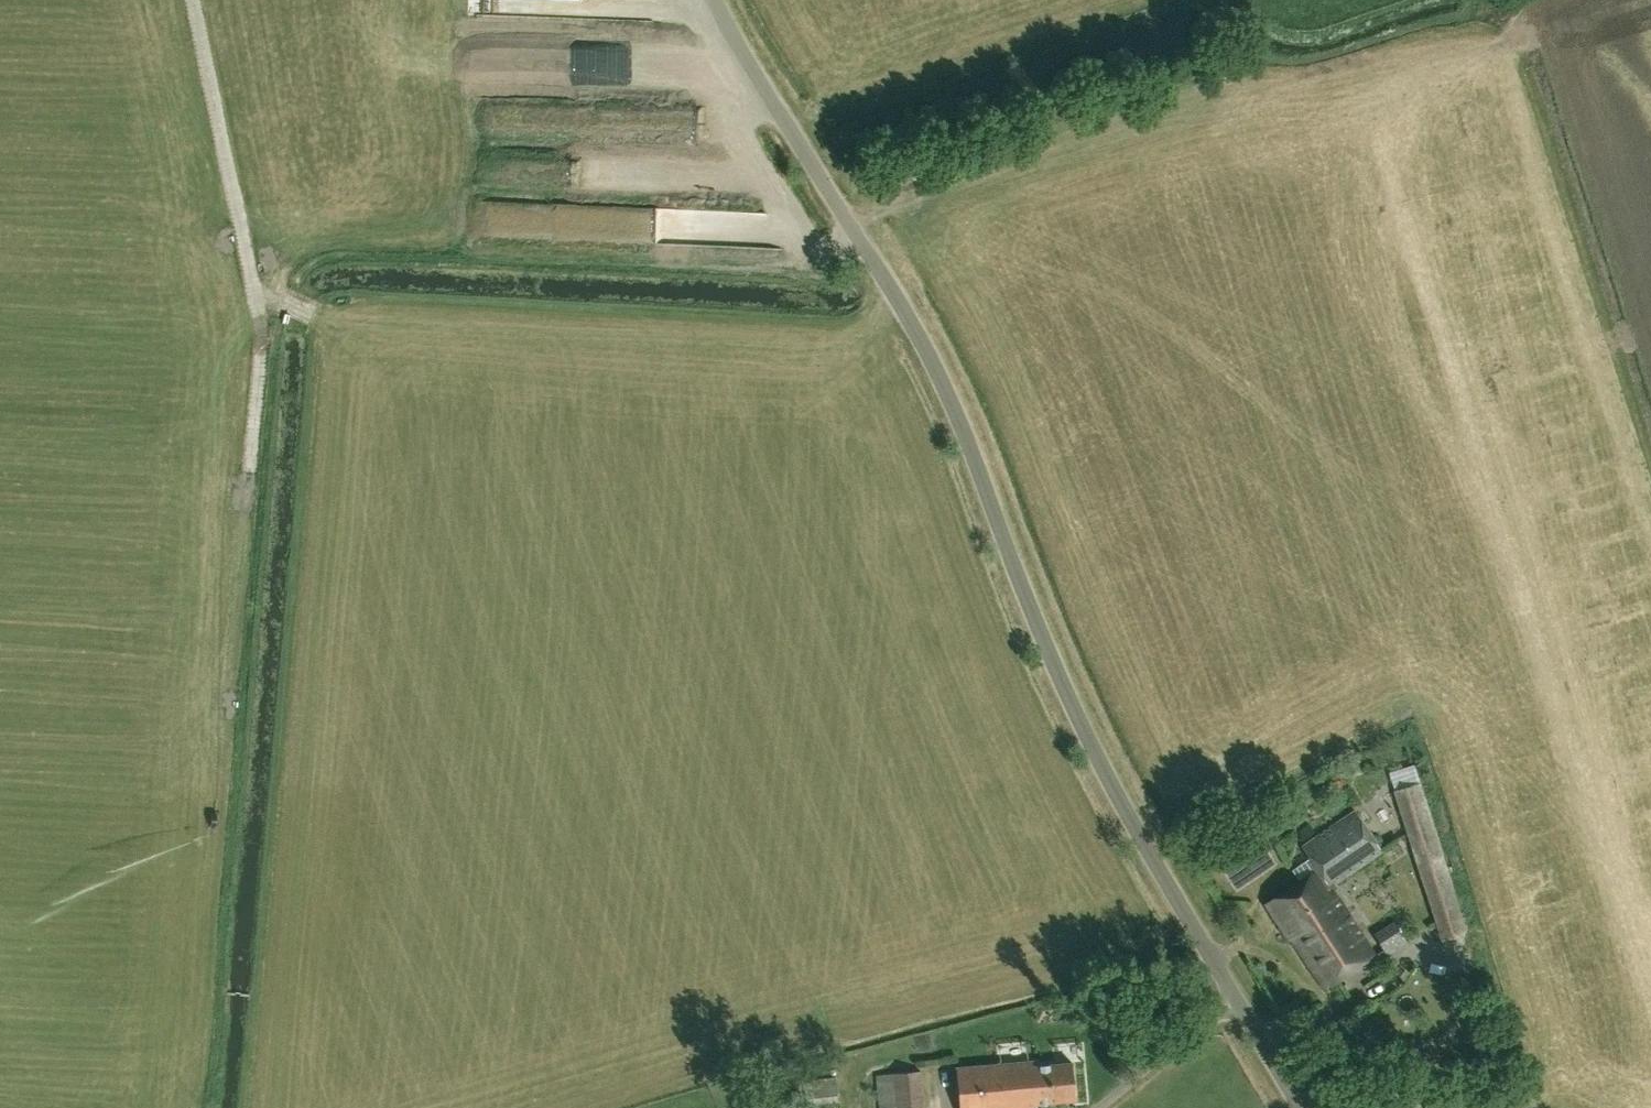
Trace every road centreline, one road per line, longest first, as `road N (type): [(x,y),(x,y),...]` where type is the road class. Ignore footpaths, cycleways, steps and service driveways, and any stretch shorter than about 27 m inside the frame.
road 1 (unclassified): [(1302,1107),(1101,763),(919,331),(718,0)]

